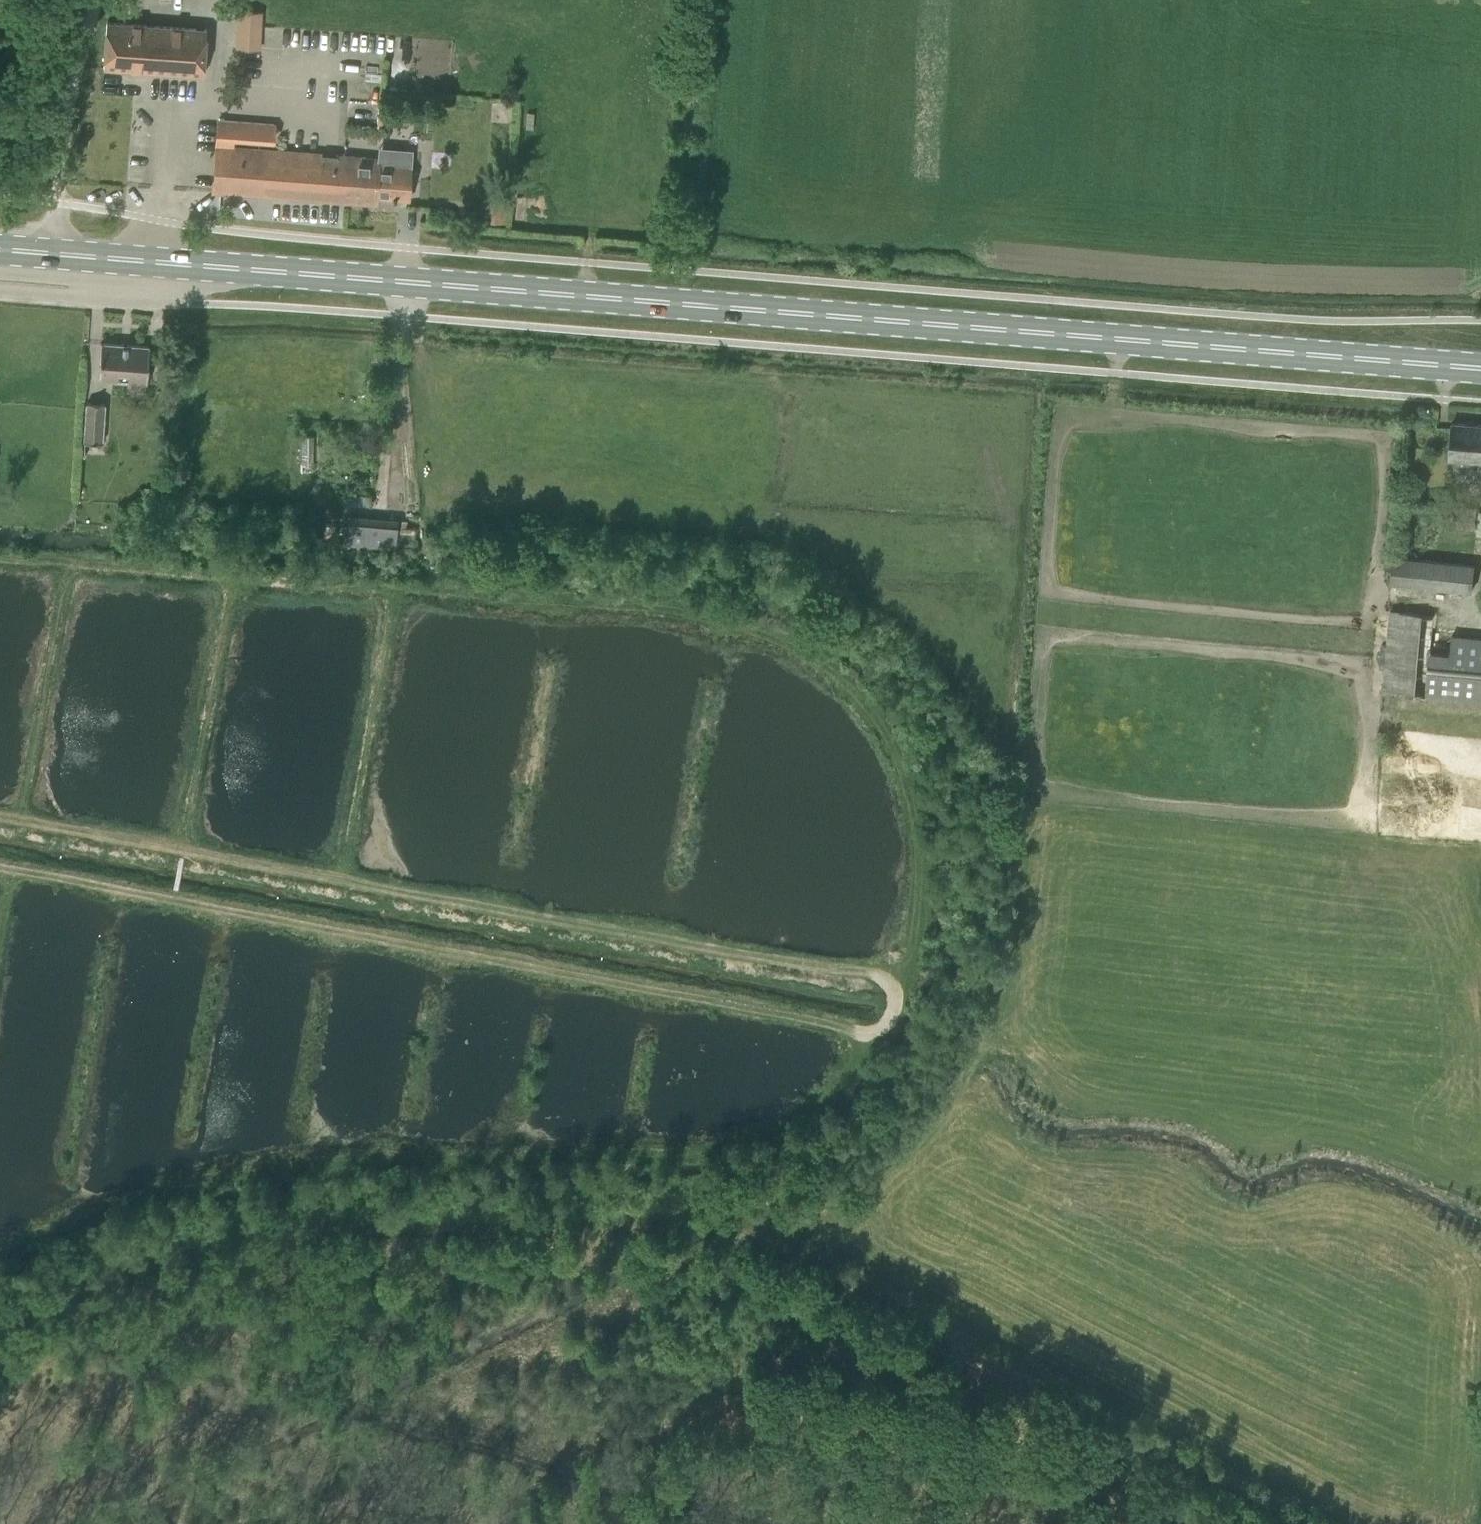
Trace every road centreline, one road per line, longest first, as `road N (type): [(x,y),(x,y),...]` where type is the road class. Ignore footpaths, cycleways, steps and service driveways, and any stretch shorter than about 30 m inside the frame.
road 1 (primary): [(1480,372),(0,251)]
road 2 (track): [(92,0),(72,66),(51,255)]

